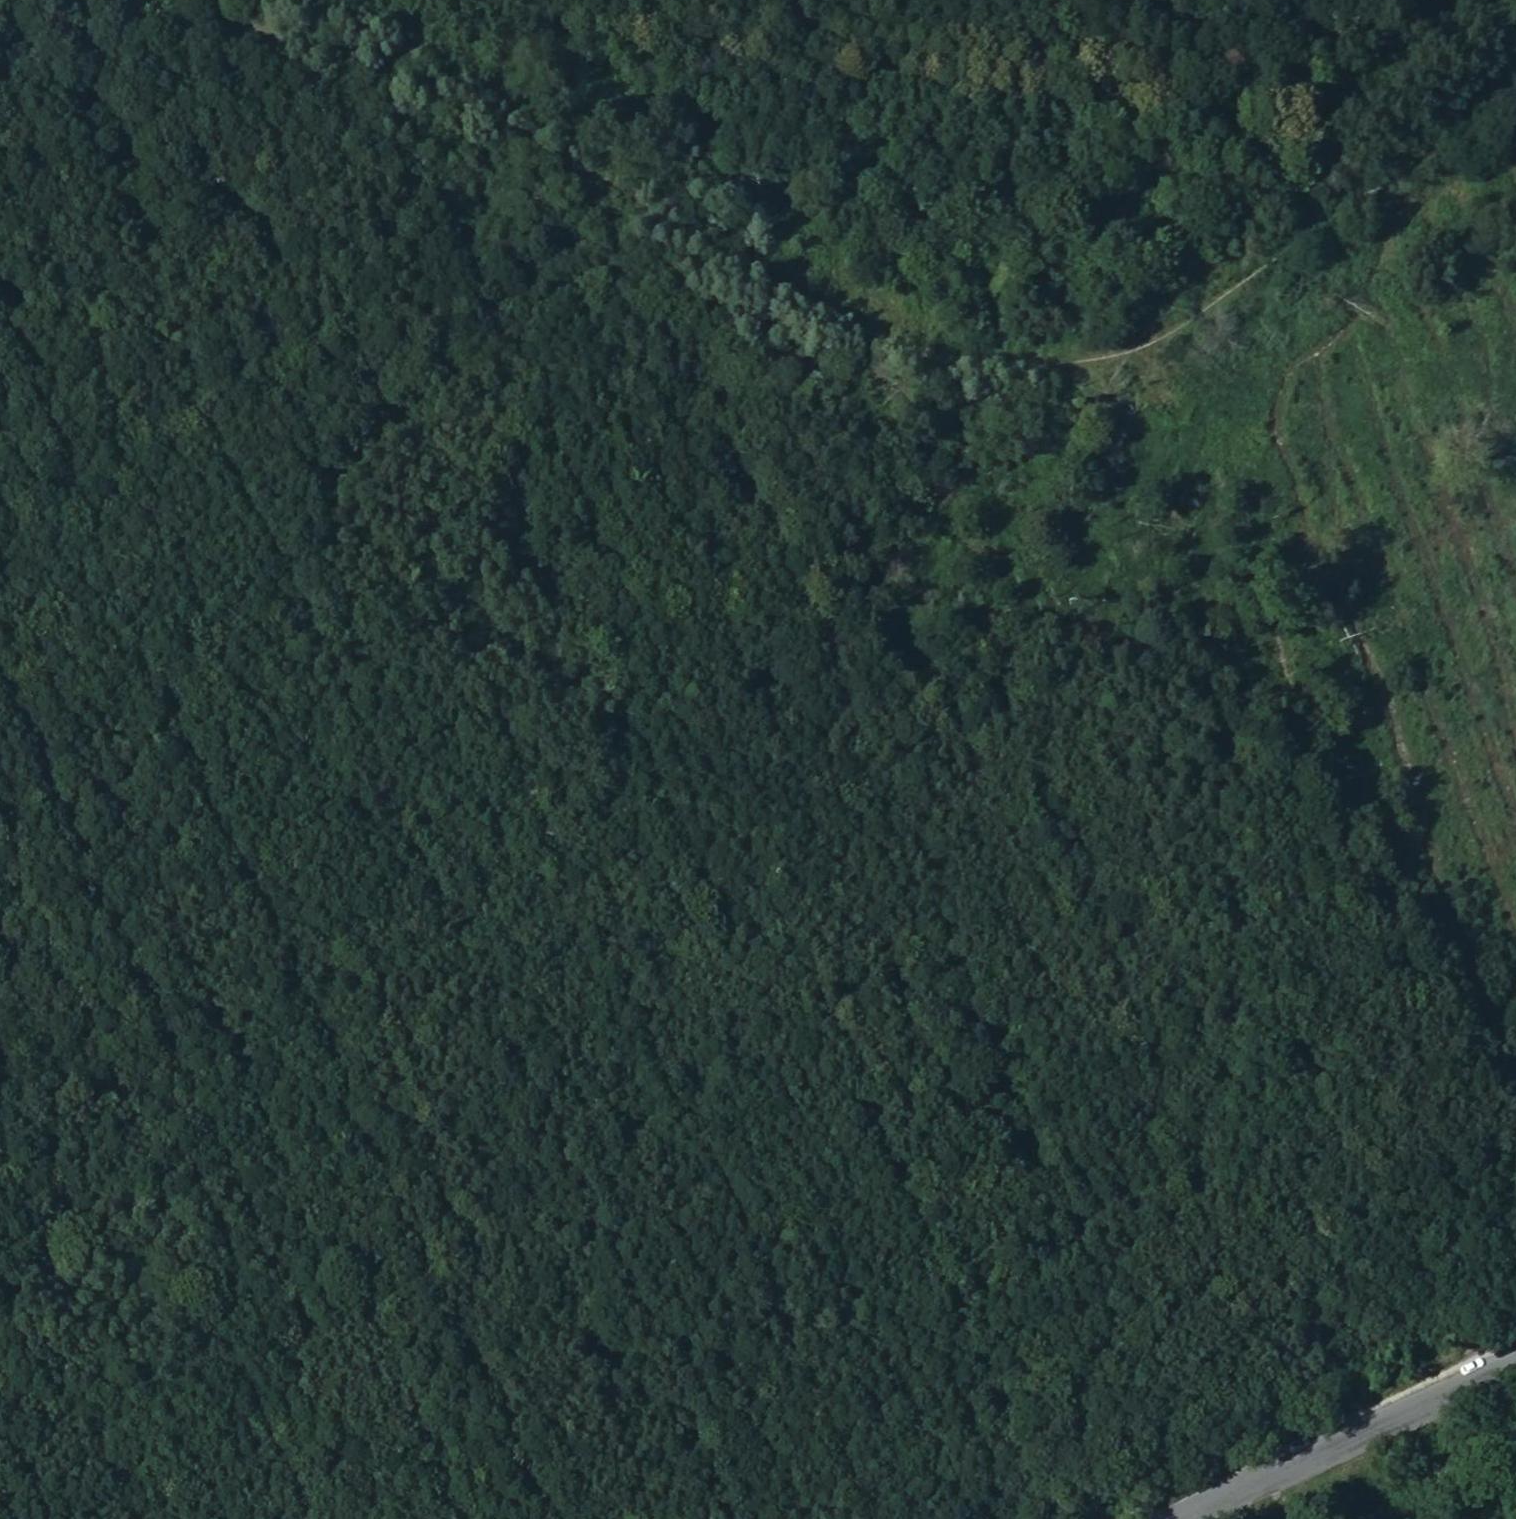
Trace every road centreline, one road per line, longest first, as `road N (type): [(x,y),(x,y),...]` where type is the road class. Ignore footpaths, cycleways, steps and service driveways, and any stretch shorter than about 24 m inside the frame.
road 1 (tertiary): [(1515,1350),(1166,1518)]

